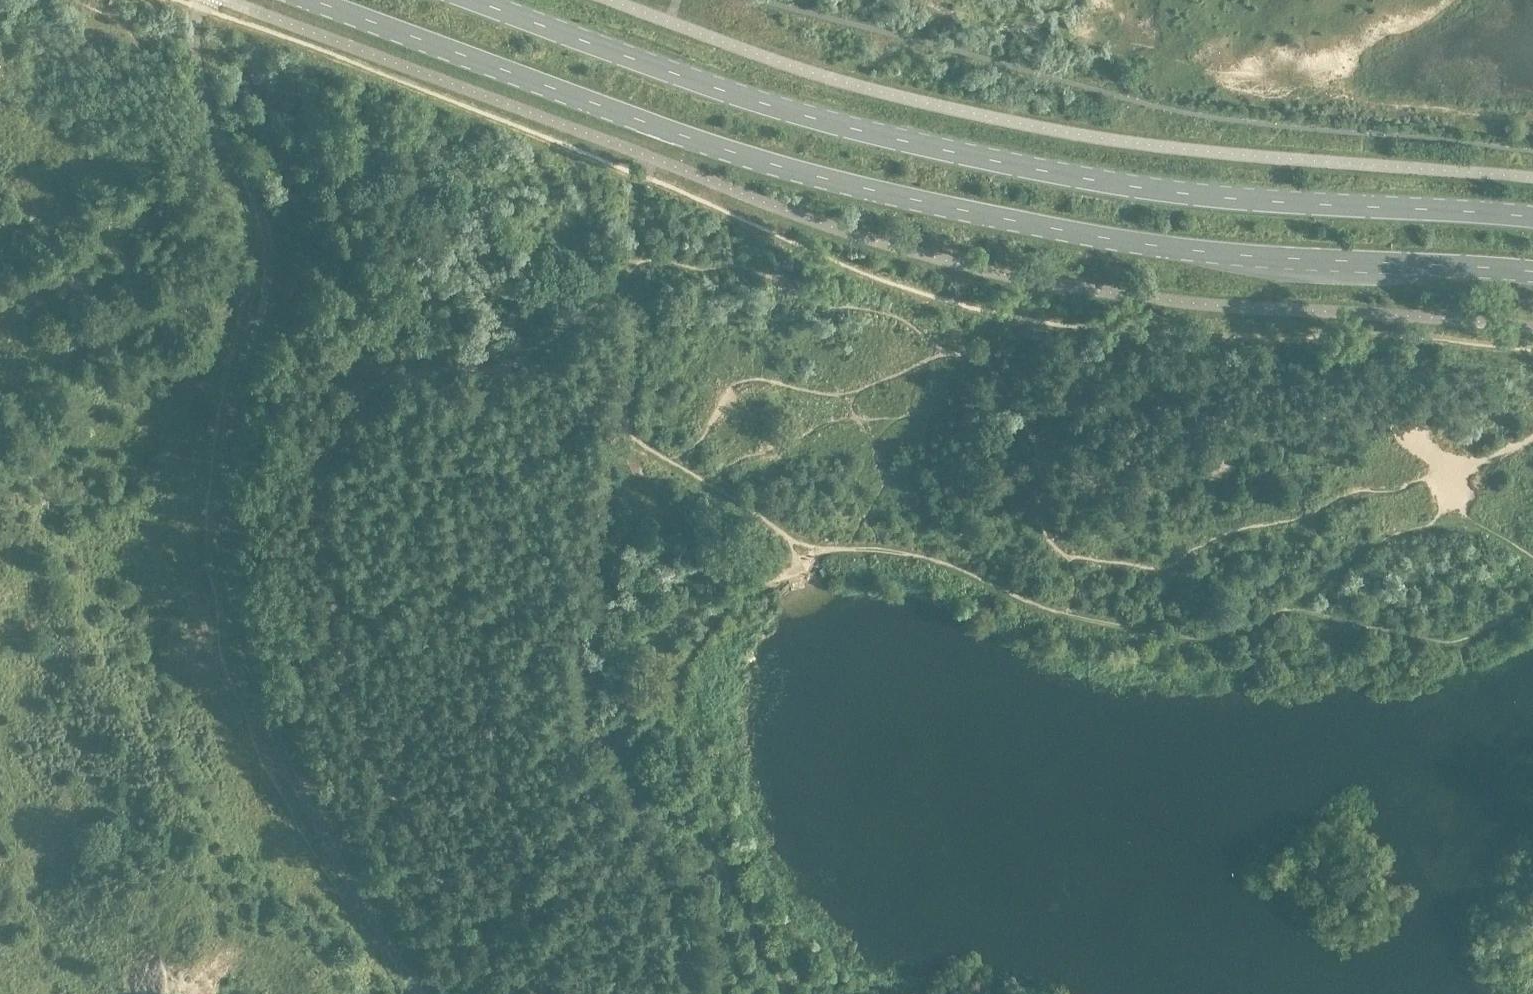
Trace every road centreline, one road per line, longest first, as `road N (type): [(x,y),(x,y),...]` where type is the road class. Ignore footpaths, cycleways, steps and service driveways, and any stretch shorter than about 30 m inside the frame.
road 1 (primary): [(307,0),(840,187),(1178,251),(1532,277)]
road 2 (primary): [(1532,219),(1273,207),(1008,165),(796,113),(473,0)]

